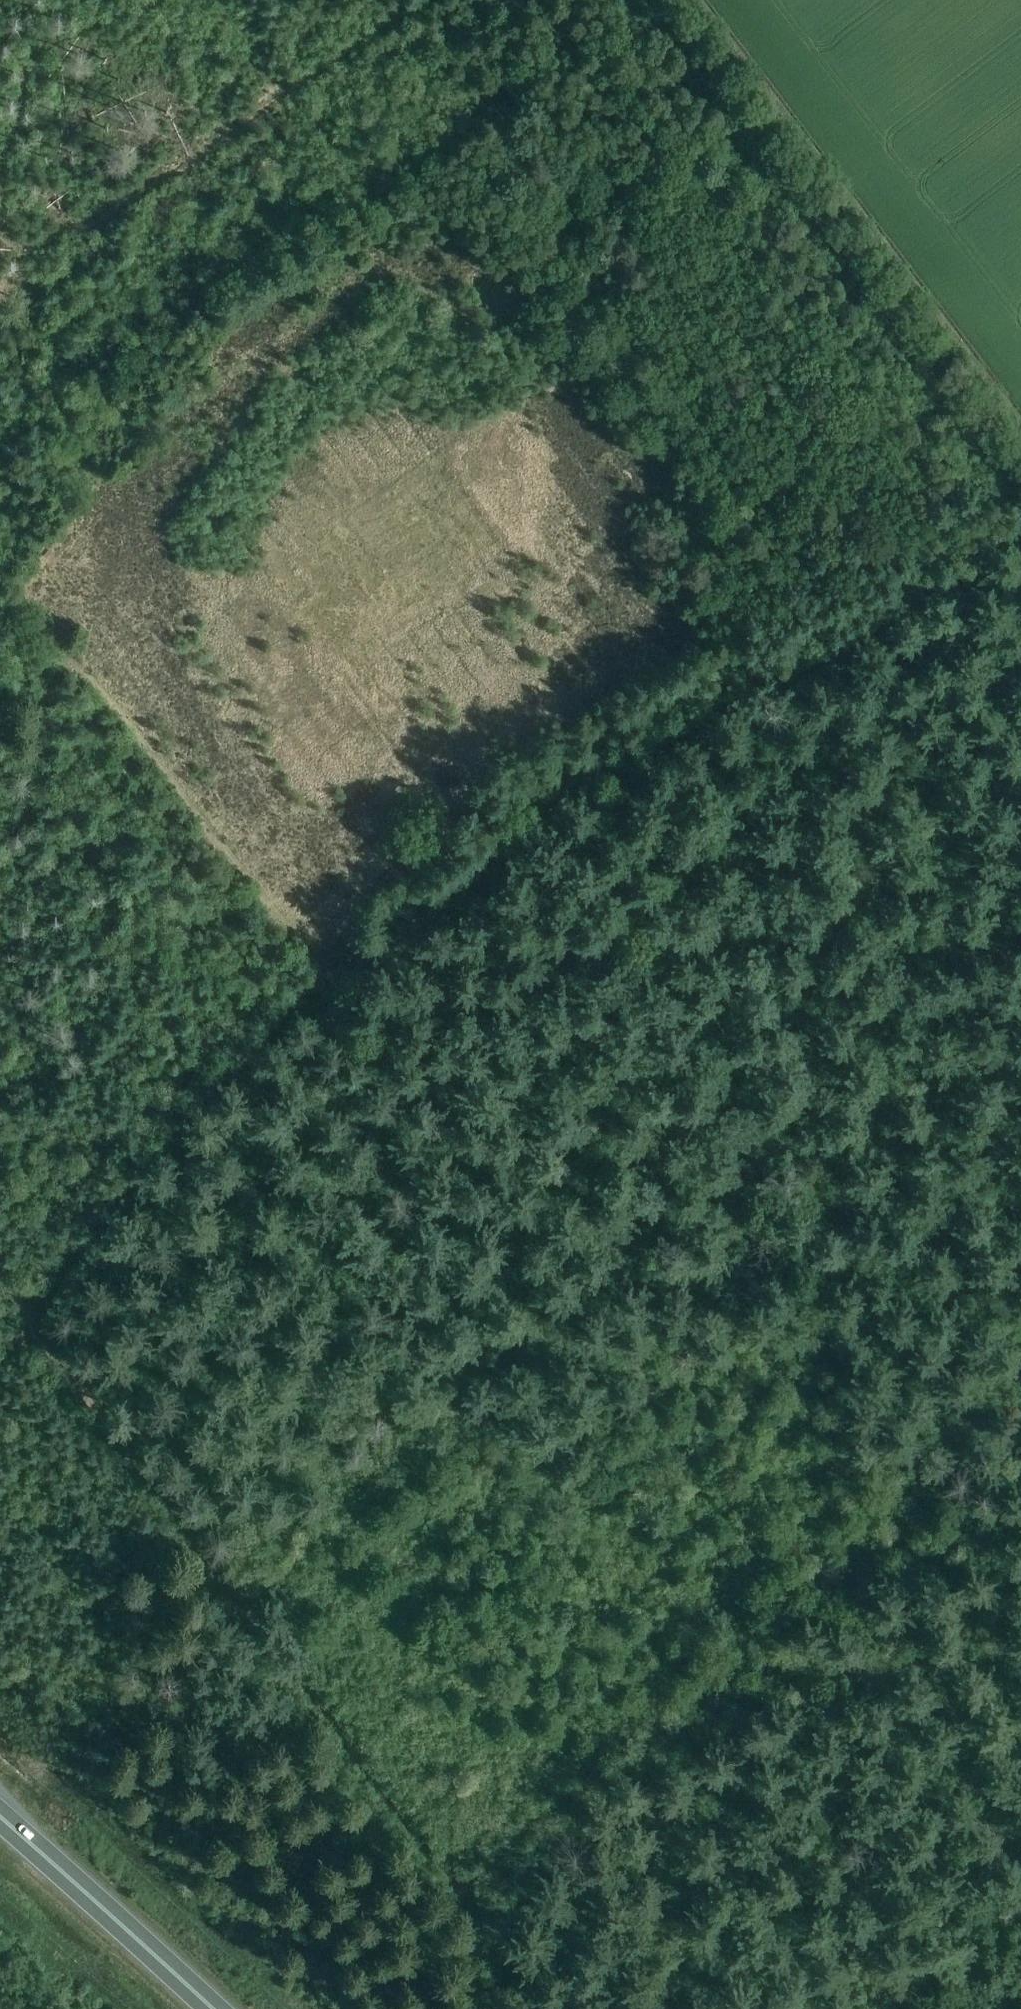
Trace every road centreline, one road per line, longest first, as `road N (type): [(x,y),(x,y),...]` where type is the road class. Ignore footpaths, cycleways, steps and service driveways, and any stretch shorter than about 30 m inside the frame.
road 1 (track): [(638,0),(1020,500)]
road 2 (trunk): [(212,2008),(0,1817)]

